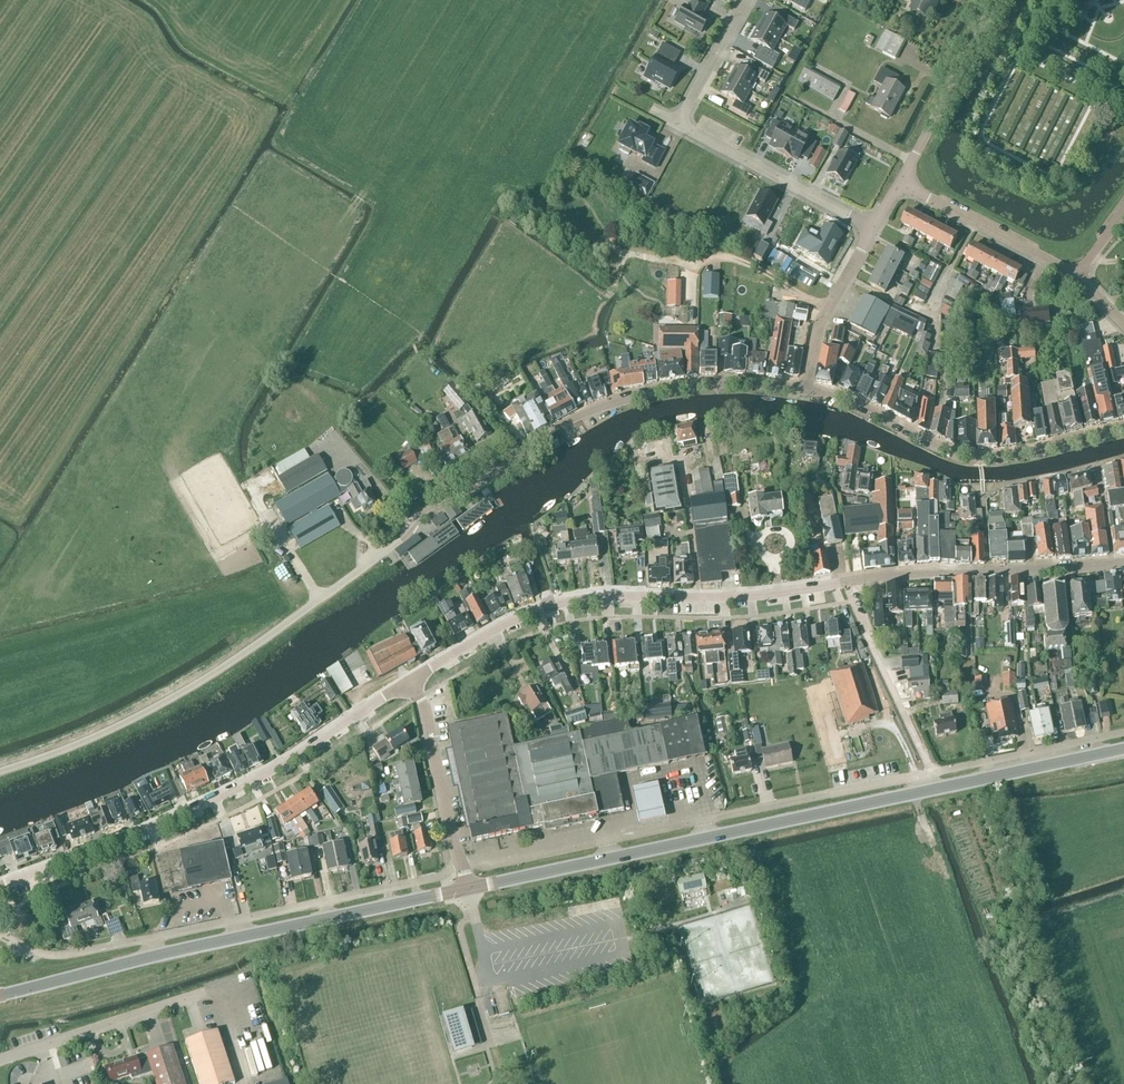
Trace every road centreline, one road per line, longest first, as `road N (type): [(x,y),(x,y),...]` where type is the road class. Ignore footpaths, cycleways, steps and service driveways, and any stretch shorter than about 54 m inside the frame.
road 1 (unclassified): [(0,772),(109,731),(209,677),(374,560),(420,516),(588,412),(709,385),(807,391)]
road 2 (secondary): [(0,996),(468,889)]
road 3 (residential): [(461,865),(931,772)]
road 4 (secondary): [(468,889),(935,789)]
road 5 (residential): [(0,937),(64,955),(442,877),(461,865)]
road 6 (residential): [(0,885),(194,814),(269,777),(417,681)]
road 7 (residential): [(417,681),(520,618),(578,602),(726,597),(852,581)]
road 8 (residential): [(1123,429),(981,460),(848,401),(807,391)]
road 9 (residential): [(875,231),(677,123)]
road 10 (unclassified): [(0,1059),(202,993)]
road 11 (unclassified): [(901,184),(996,0)]
road 12 (residential): [(931,772),(852,581)]
road 13 (residential): [(1078,277),(901,184)]
road 14 (residential): [(931,772),(1123,733)]
road 15 (secondary): [(935,789),(1123,749)]
road 16 (residential): [(987,572),(983,501),(1098,468)]
road 17 (residential): [(461,865),(417,681)]
road 18 (unclassified): [(807,391),(821,322),(875,231)]
road 19 (track): [(693,272),(708,259),(731,260),(830,307)]
road 20 (residential): [(677,123),(746,0)]
road 21 (residential): [(852,581),(987,572)]
road 22 (residential): [(987,572),(1112,564)]

